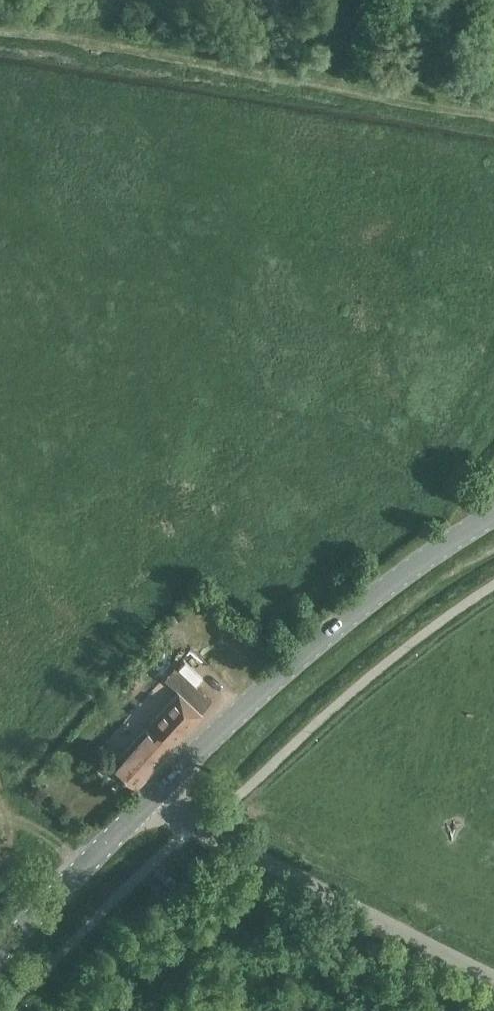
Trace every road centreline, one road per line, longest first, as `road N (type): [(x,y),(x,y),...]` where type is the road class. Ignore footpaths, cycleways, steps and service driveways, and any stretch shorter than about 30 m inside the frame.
road 1 (secondary): [(161,789),(346,619),(493,519)]
road 2 (unclassified): [(493,977),(200,826),(161,789)]
road 3 (secondary): [(0,953),(161,789)]

